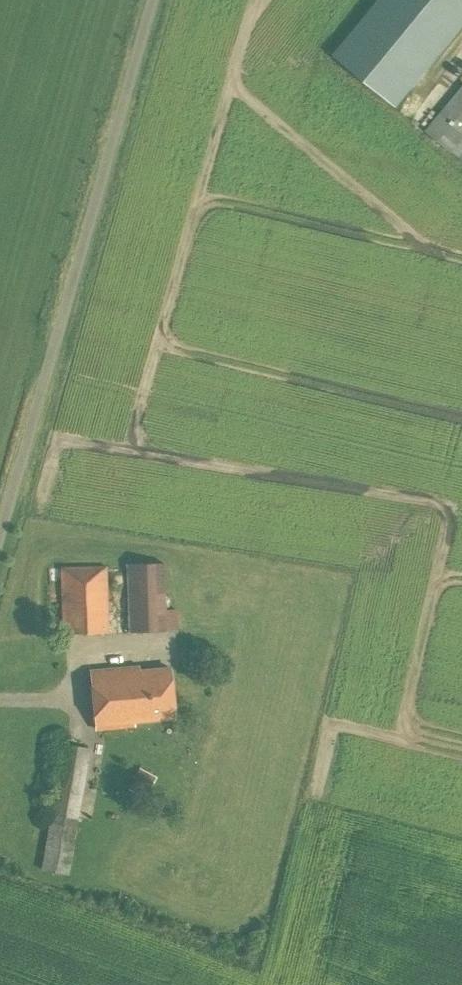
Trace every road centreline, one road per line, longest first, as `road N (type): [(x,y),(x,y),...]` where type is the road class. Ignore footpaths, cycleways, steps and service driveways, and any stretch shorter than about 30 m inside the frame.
road 1 (unclassified): [(0,505),(151,0)]

